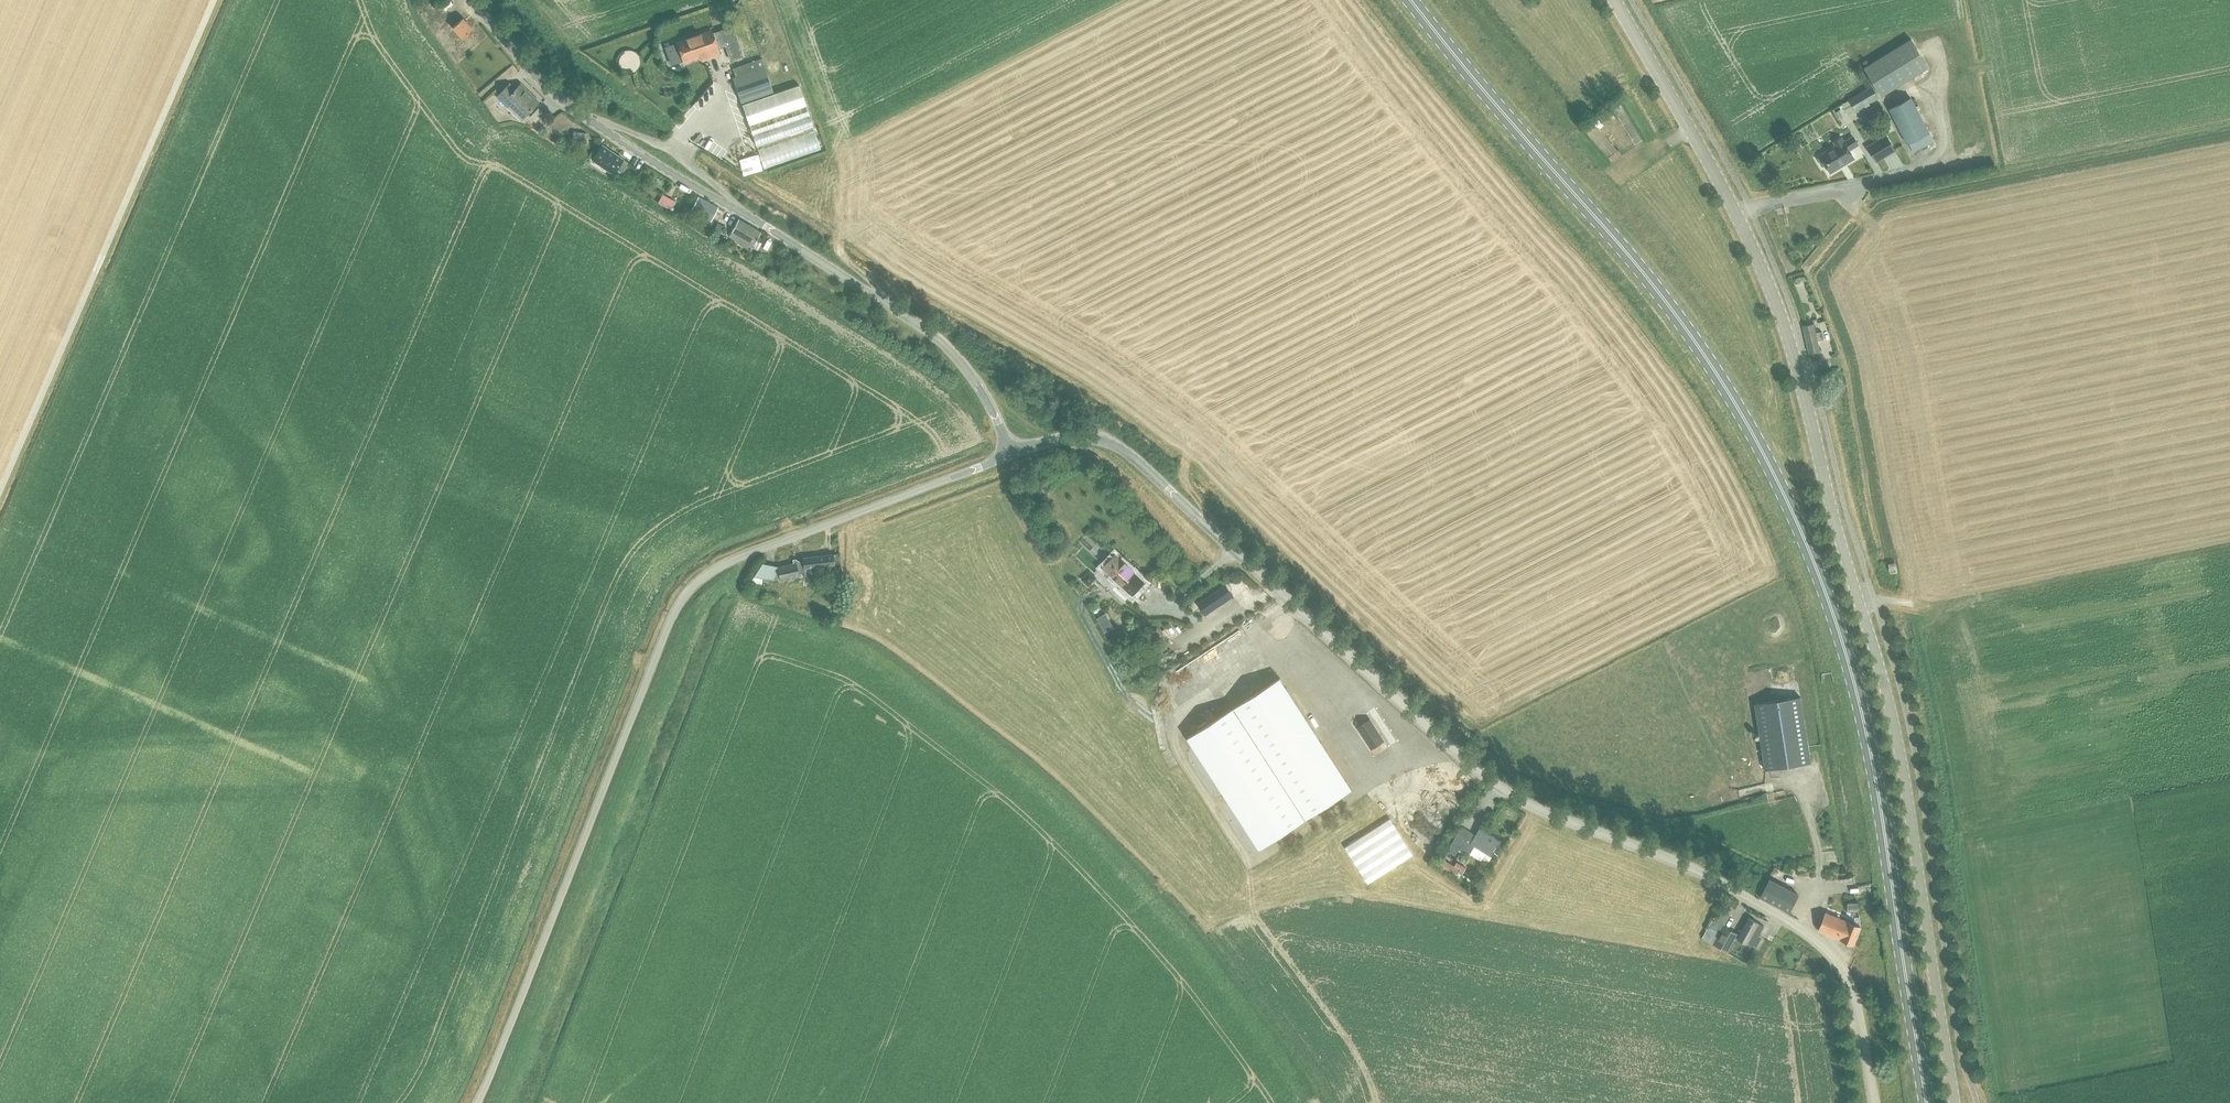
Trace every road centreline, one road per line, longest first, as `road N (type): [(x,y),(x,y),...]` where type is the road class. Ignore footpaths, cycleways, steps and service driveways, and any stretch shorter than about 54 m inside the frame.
road 1 (primary): [(1926,1102),(1862,710),(1792,509),(1732,397),(1654,286),(1411,0)]
road 2 (tertiary): [(1954,1102),(1908,779),(1791,332),(1736,211),(1617,0)]
road 3 (unclassified): [(1874,1102),(1852,990),(1815,938),(1702,873),(1503,789),(1111,441),(1072,436),(1015,446)]
road 4 (unclassified): [(478,1102),(683,596),(731,559),(1015,446)]
road 5 (unclassified): [(1015,446),(943,342),(576,111),(532,71),(476,0)]

